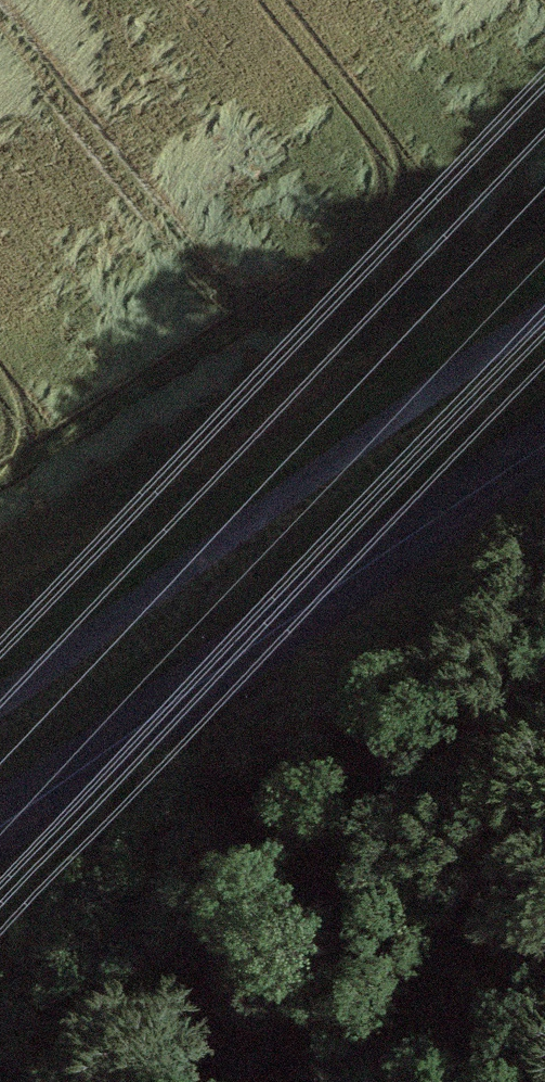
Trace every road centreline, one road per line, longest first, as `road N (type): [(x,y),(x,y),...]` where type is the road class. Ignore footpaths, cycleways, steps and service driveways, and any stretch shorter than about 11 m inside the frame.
road 1 (track): [(544,329),(0,703)]
road 2 (tertiary): [(544,425),(0,794)]

